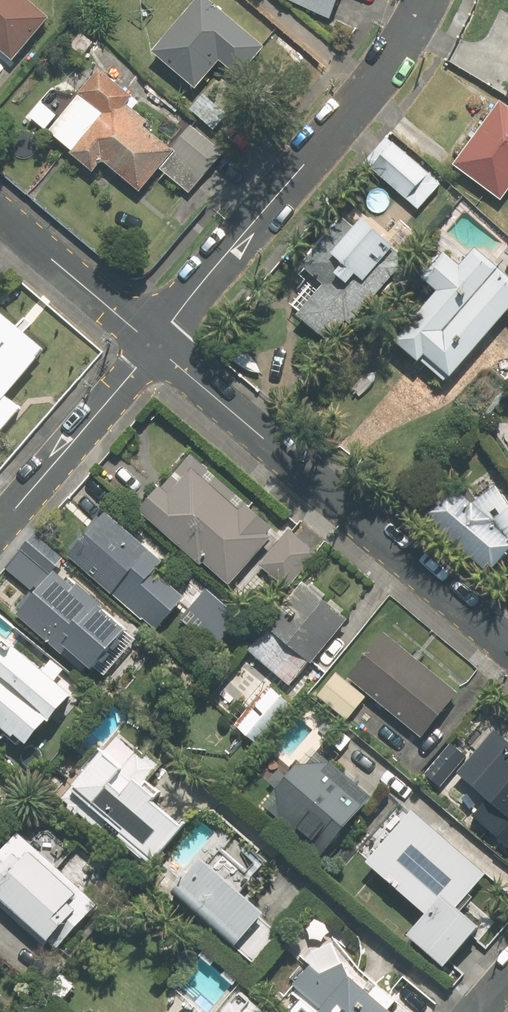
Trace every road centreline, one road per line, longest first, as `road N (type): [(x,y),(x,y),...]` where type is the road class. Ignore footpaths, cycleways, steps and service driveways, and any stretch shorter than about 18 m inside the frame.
road 1 (residential): [(507,645),(156,344)]
road 2 (residential): [(428,0),(373,87),(156,344)]
road 3 (residential): [(156,344),(0,524)]
road 4 (residential): [(156,344),(0,215)]

